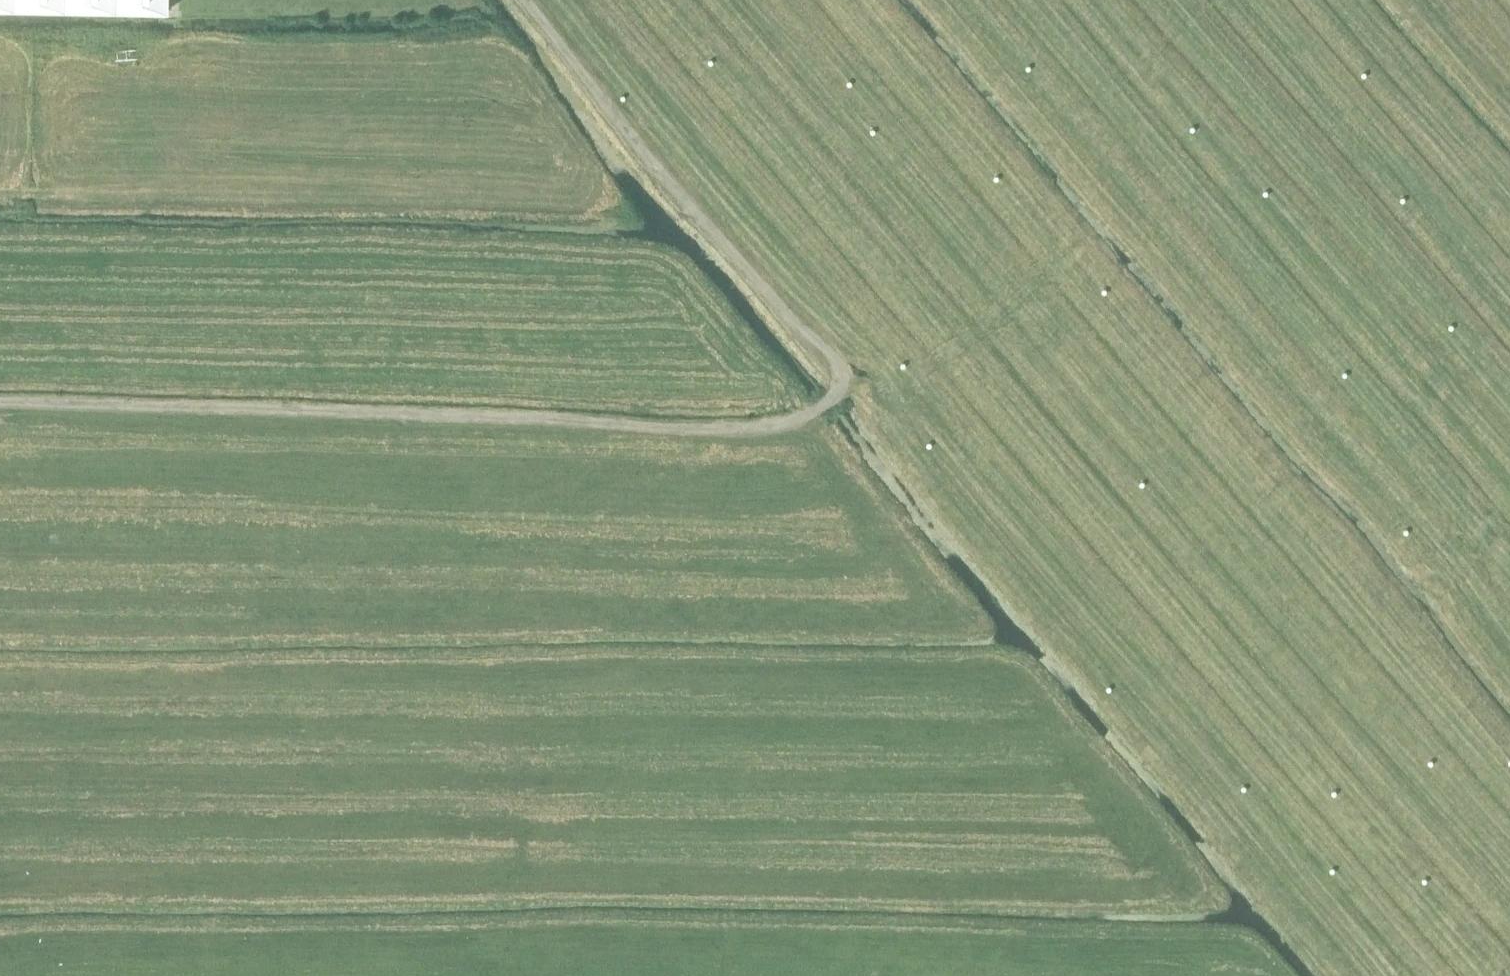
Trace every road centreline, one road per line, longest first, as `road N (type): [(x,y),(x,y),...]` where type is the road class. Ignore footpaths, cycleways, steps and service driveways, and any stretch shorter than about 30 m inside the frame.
road 1 (track): [(526,0),(662,173),(838,361),(844,387),(827,404),(786,427),(705,433),(506,417),(0,406)]

